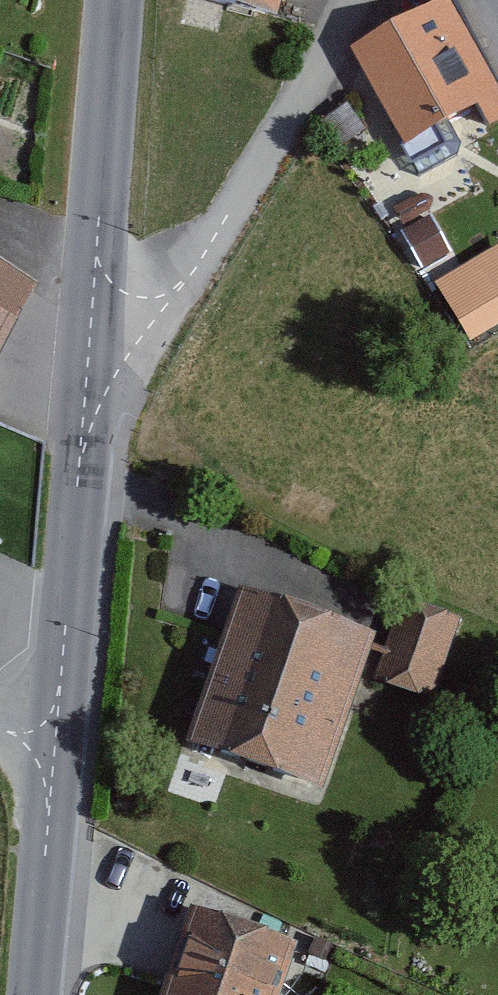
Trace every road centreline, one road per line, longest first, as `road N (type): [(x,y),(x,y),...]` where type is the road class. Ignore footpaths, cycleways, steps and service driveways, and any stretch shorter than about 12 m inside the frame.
road 1 (residential): [(354,0),(187,278)]
road 2 (tertiary): [(114,0),(95,255)]
road 3 (tertiary): [(80,460),(58,698)]
road 4 (residential): [(187,278),(122,363),(80,460)]
road 5 (tertiary): [(95,255),(80,460)]
road 6 (tertiary): [(48,811),(33,994)]

